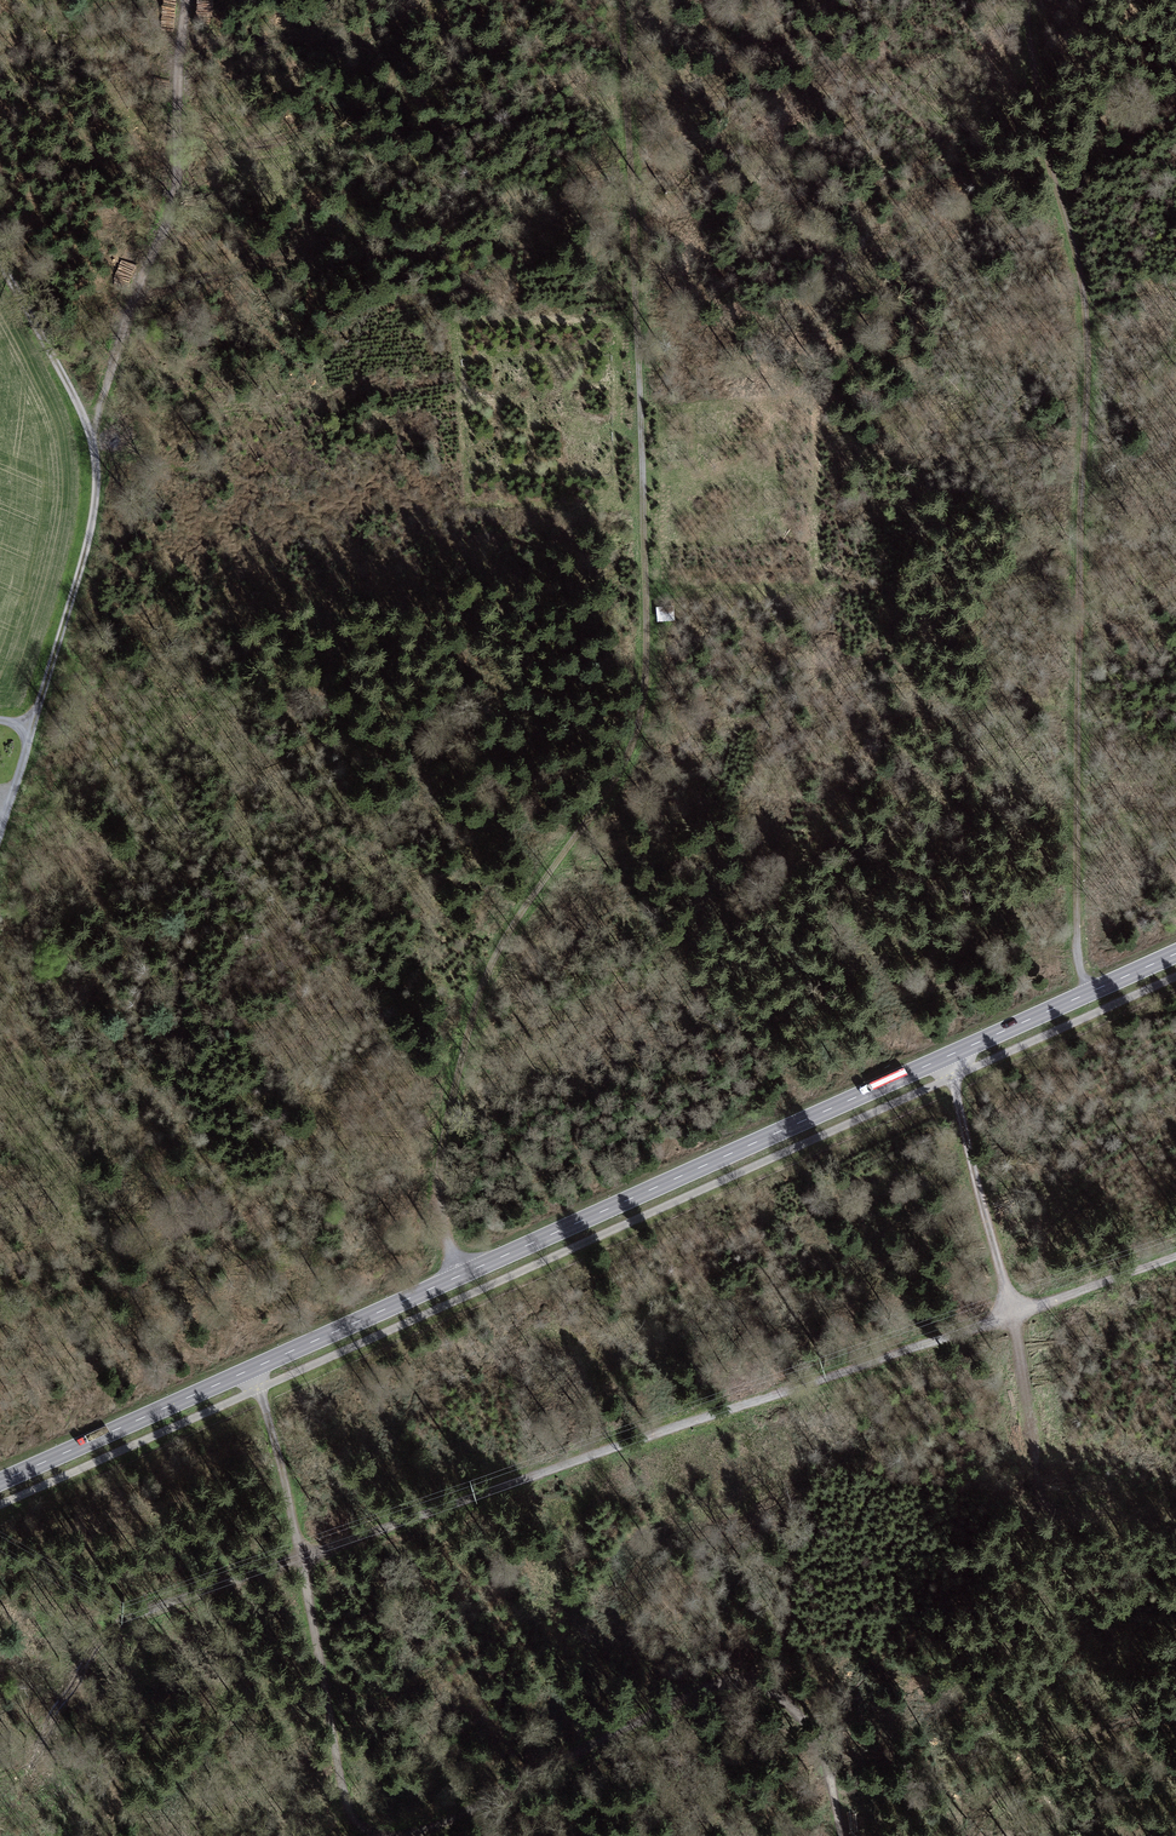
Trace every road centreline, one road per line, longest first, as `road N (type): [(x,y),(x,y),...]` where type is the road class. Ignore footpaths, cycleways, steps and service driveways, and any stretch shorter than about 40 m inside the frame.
road 1 (track): [(462,1279),(451,1108),(487,975),(632,750),(649,642),(630,0)]
road 2 (primary): [(0,1484),(1175,950)]
road 3 (track): [(1088,989),(1079,961),(1076,707),(1086,295),(1058,204),(1027,26),(1030,0)]
road 4 (track): [(304,1557),(1175,1258)]
road 5 (track): [(0,835),(48,690),(98,490),(90,441),(0,258)]
road 6 (track): [(380,1835),(418,1835),(726,1685),(763,1686),(798,1710),(826,1752),(844,1835)]
road 7 (track): [(253,1370),(304,1557),(337,1766),(355,1827),(376,1835)]
road 8 (track): [(1041,1504),(1013,1316),(947,1055)]
road 9 (track): [(90,441),(137,288),(178,192),(187,0)]

